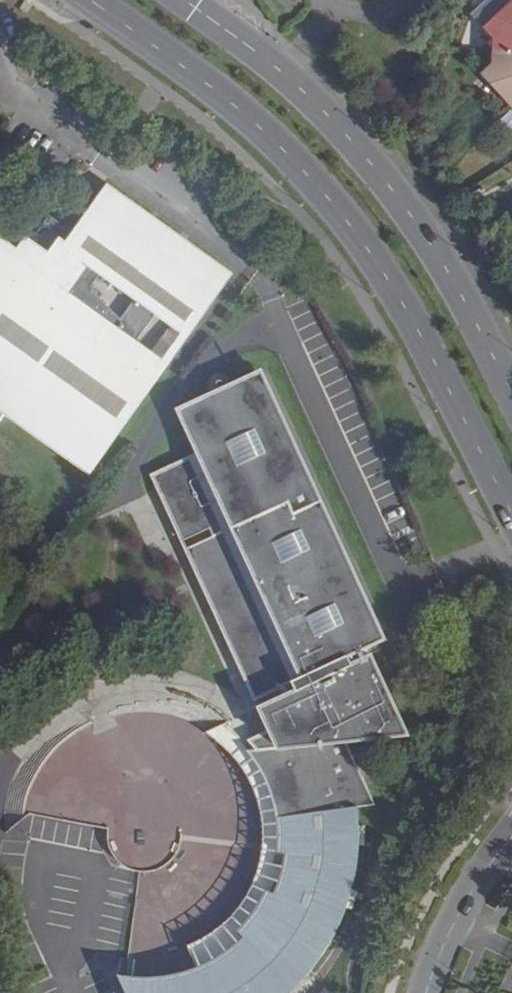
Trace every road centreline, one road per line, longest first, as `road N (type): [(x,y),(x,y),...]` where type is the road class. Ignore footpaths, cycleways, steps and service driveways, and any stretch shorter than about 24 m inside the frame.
road 1 (primary): [(105,0),(242,101),(337,197),(424,323),(511,509)]
road 2 (primary): [(511,395),(431,240),(378,169),(282,66),(189,0)]
road 3 (tertiary): [(427,992),(452,928),(508,844)]

